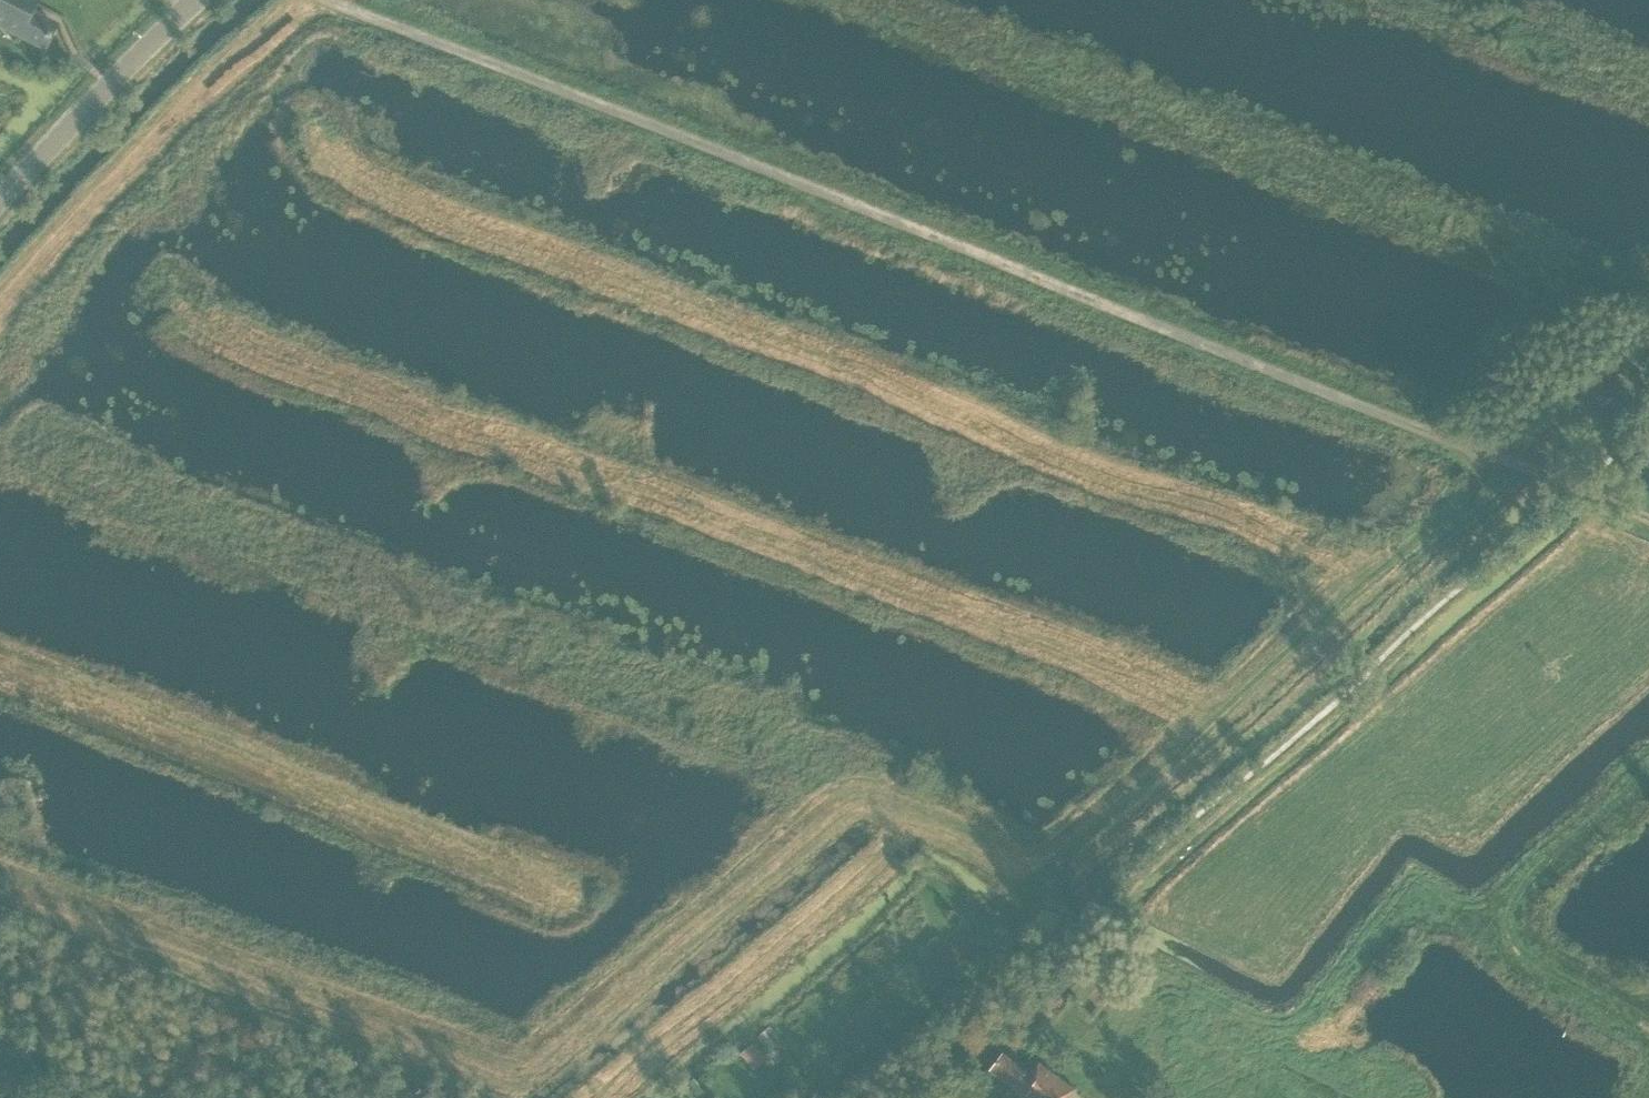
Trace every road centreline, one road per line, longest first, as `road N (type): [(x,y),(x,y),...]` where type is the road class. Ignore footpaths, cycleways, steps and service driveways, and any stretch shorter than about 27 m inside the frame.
road 1 (track): [(327,0),(1648,518)]
road 2 (track): [(1479,450),(1477,479),(1460,505),(1074,843),(953,985),(823,1097)]
road 3 (tertiary): [(0,200),(196,0)]
road 4 (track): [(1648,337),(1540,425),(1510,463)]
road 5 (track): [(1049,867),(1087,925),(1113,946),(1114,964),(1086,995)]

